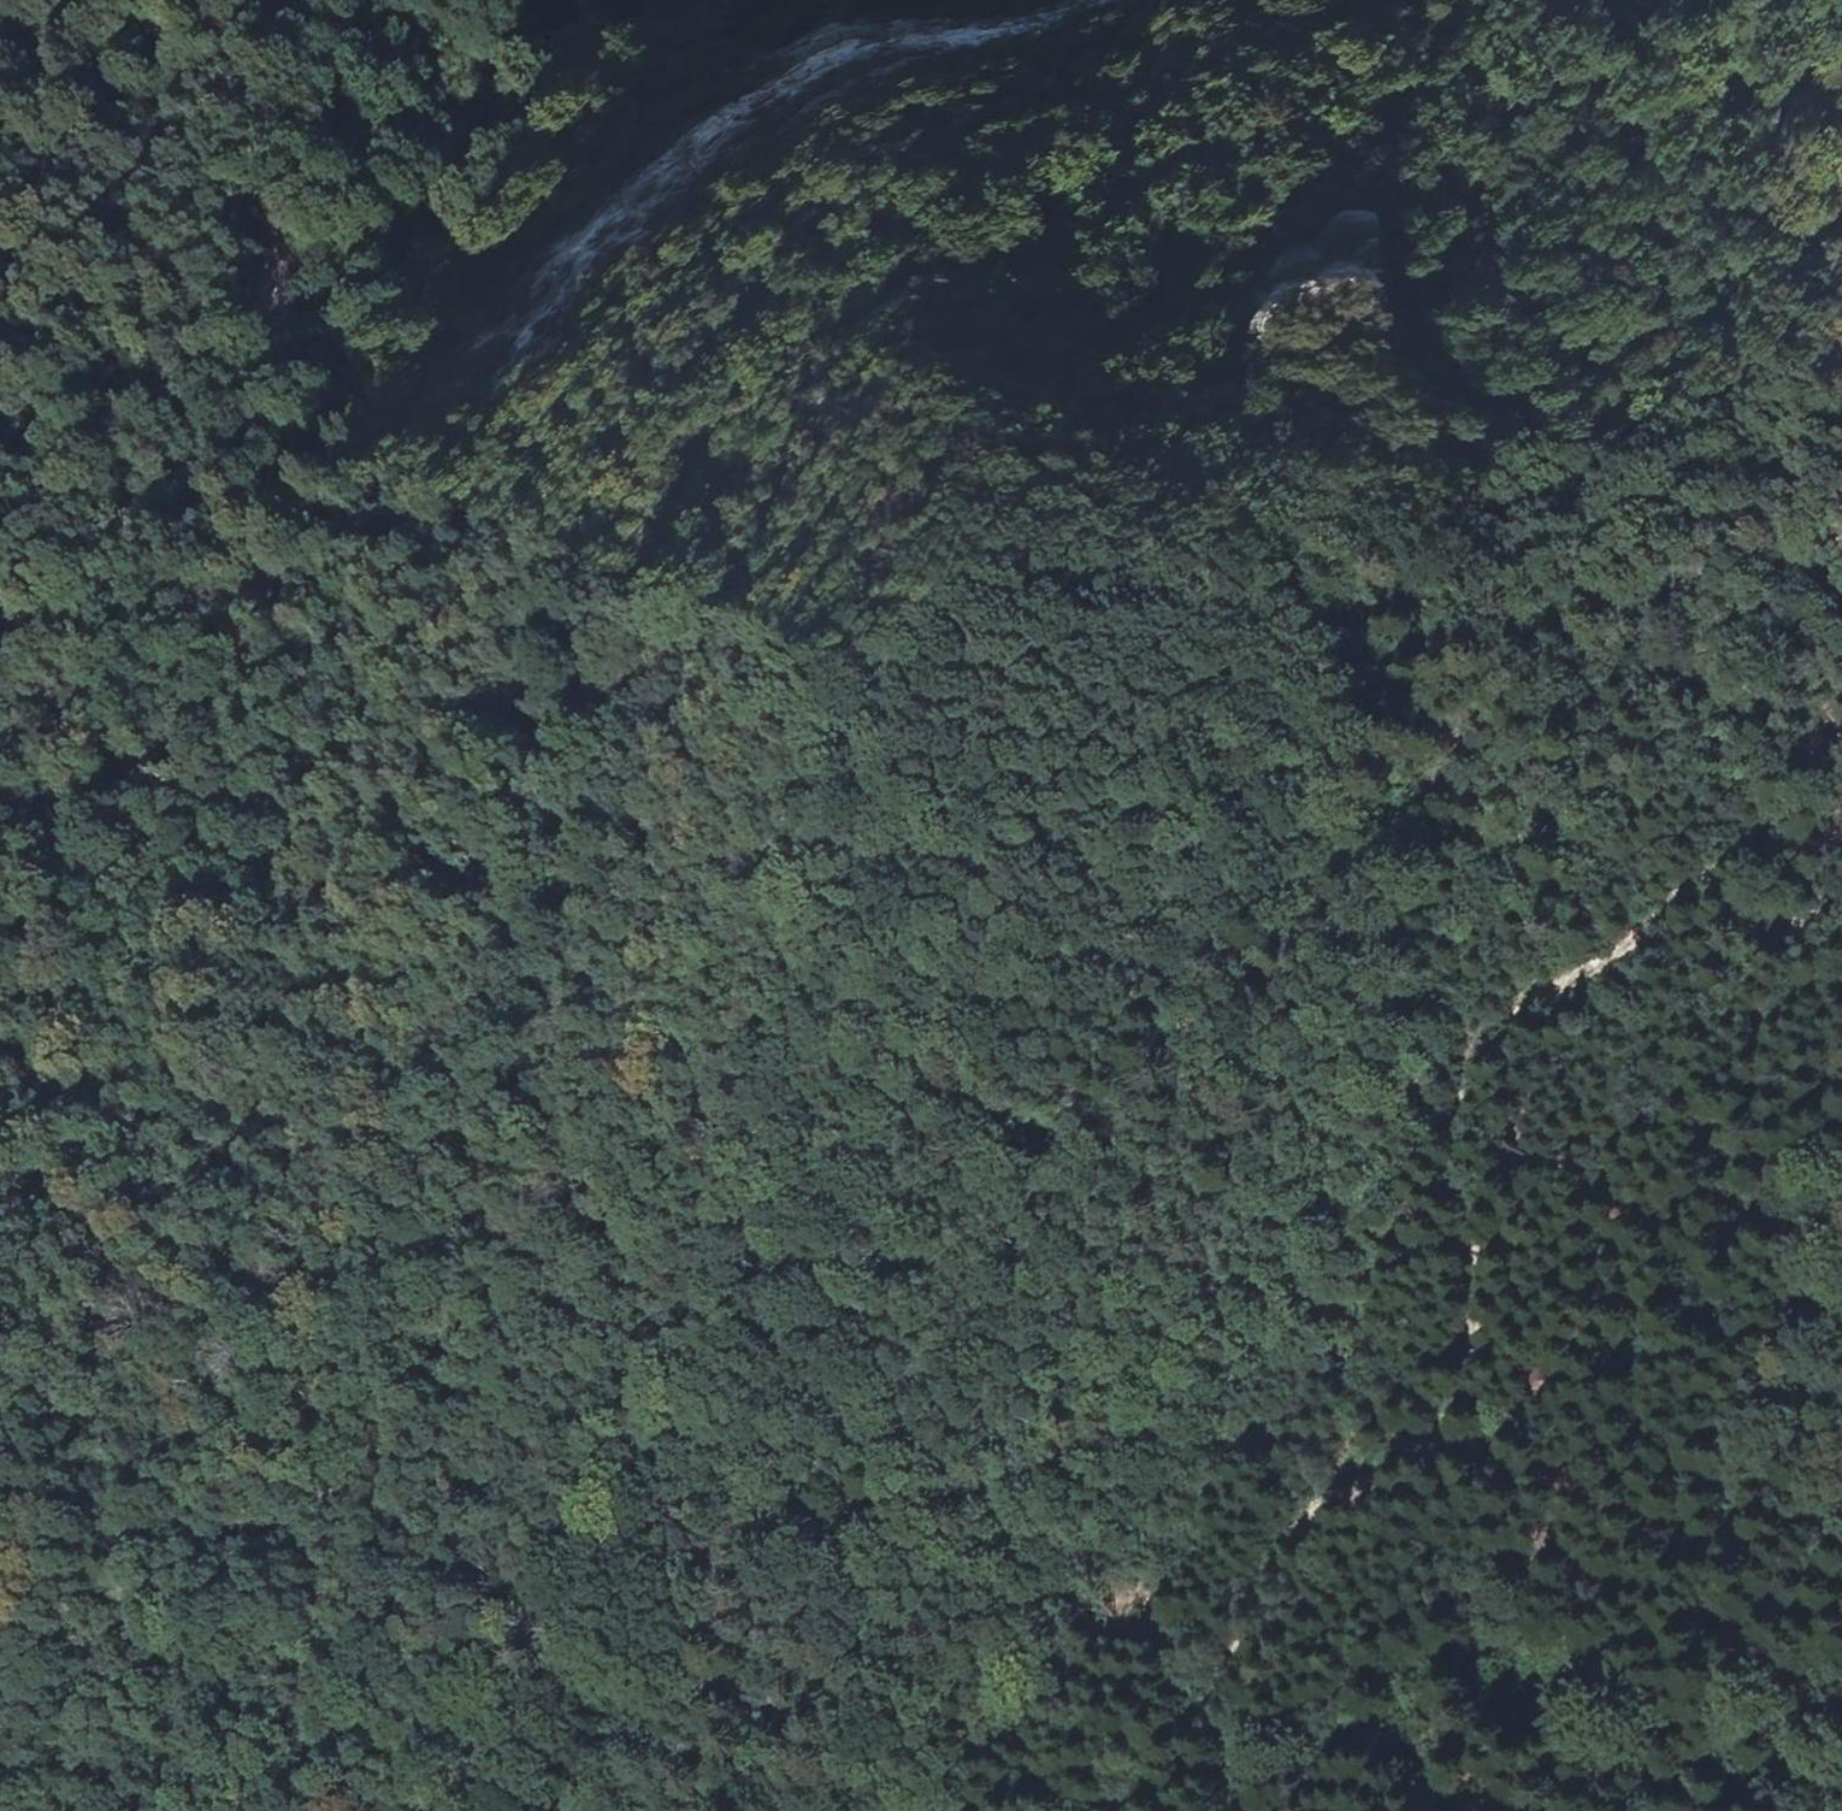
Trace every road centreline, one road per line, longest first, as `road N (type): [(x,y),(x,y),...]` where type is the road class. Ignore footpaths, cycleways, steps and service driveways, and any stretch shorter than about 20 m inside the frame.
road 1 (track): [(1206,1657),(1126,1779),(1069,1810)]
road 2 (track): [(1231,1810),(1206,1657)]

